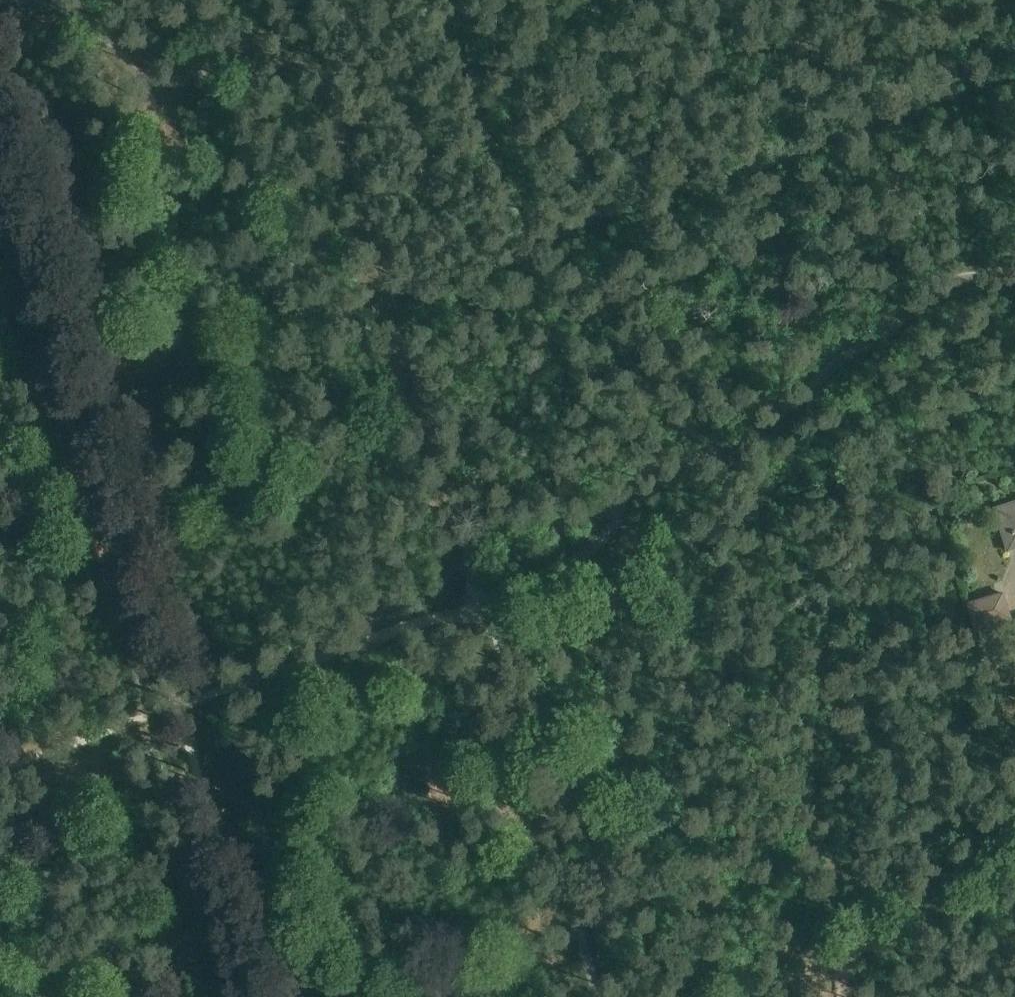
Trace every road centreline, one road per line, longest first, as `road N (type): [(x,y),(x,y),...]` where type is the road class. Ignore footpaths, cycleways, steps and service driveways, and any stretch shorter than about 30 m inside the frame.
road 1 (track): [(31,0),(71,15),(145,82),(164,87),(322,49),(394,300)]
road 2 (track): [(492,604),(394,300)]

